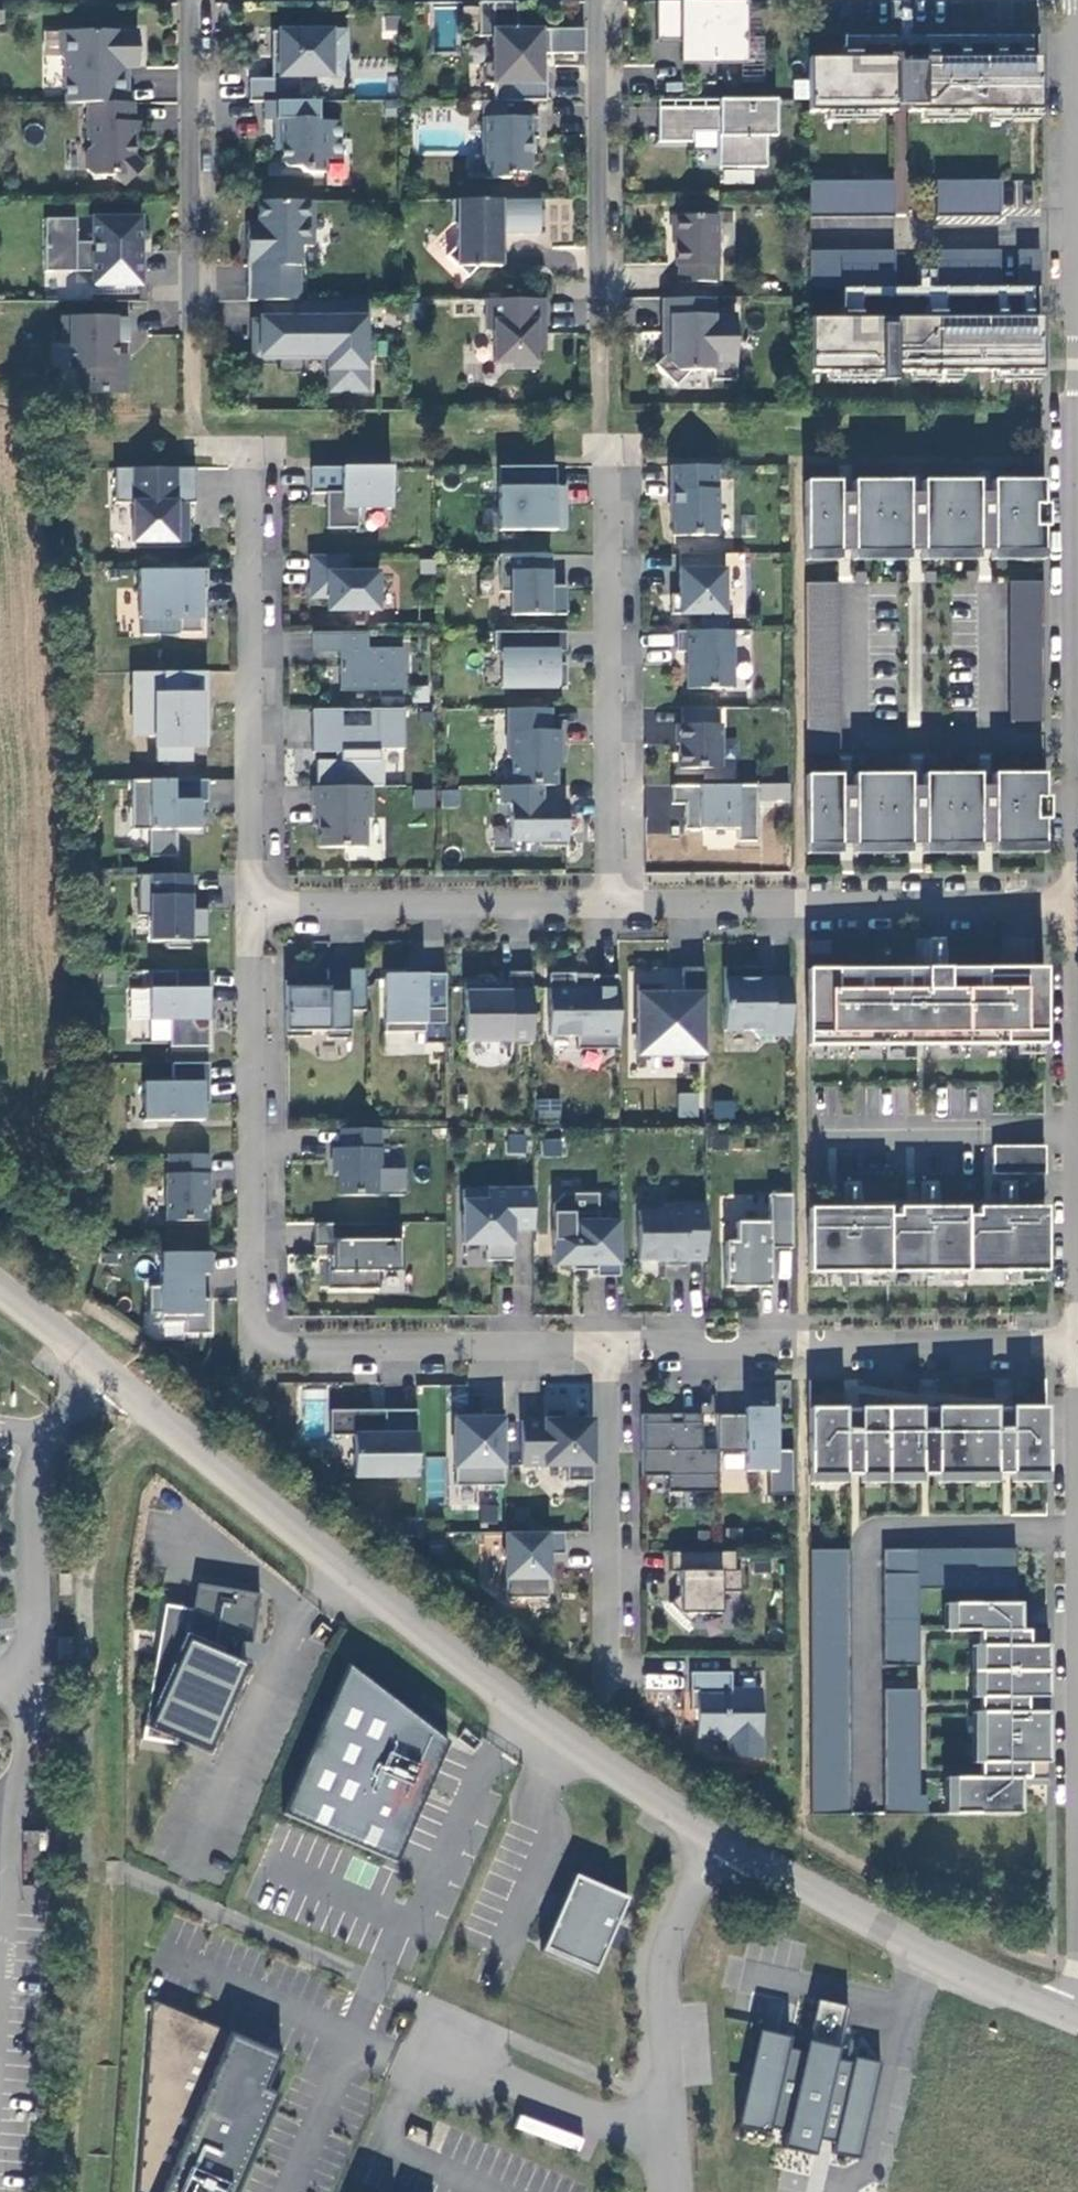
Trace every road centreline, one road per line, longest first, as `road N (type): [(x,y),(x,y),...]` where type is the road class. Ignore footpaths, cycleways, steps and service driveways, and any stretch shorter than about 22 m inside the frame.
road 1 (residential): [(1071,0),(1074,904)]
road 2 (residential): [(627,1345),(257,1339),(259,902)]
road 3 (unclassified): [(721,1841),(568,1743),(99,1368)]
road 4 (residential): [(399,2109),(424,2051),(667,2156),(666,1949),(721,1841)]
road 5 (residential): [(615,900),(1074,904)]
road 6 (residential): [(1077,1351),(627,1345)]
road 7 (residential): [(253,458),(259,902)]
road 8 (residential): [(607,460),(615,900)]
road 9 (residential): [(203,416),(196,0)]
road 10 (residential): [(606,415),(600,0)]
road 11 (unclassified): [(1076,2018),(930,1957),(721,1841)]
road 12 (residential): [(0,1684),(32,1681),(37,1458),(99,1368)]
road 13 (residential): [(259,902),(615,900)]
road 14 (residential): [(627,1345),(620,1675)]
road 15 (residential): [(1074,904),(1077,1027)]
road 16 (unclassified): [(99,1368),(0,1295)]

